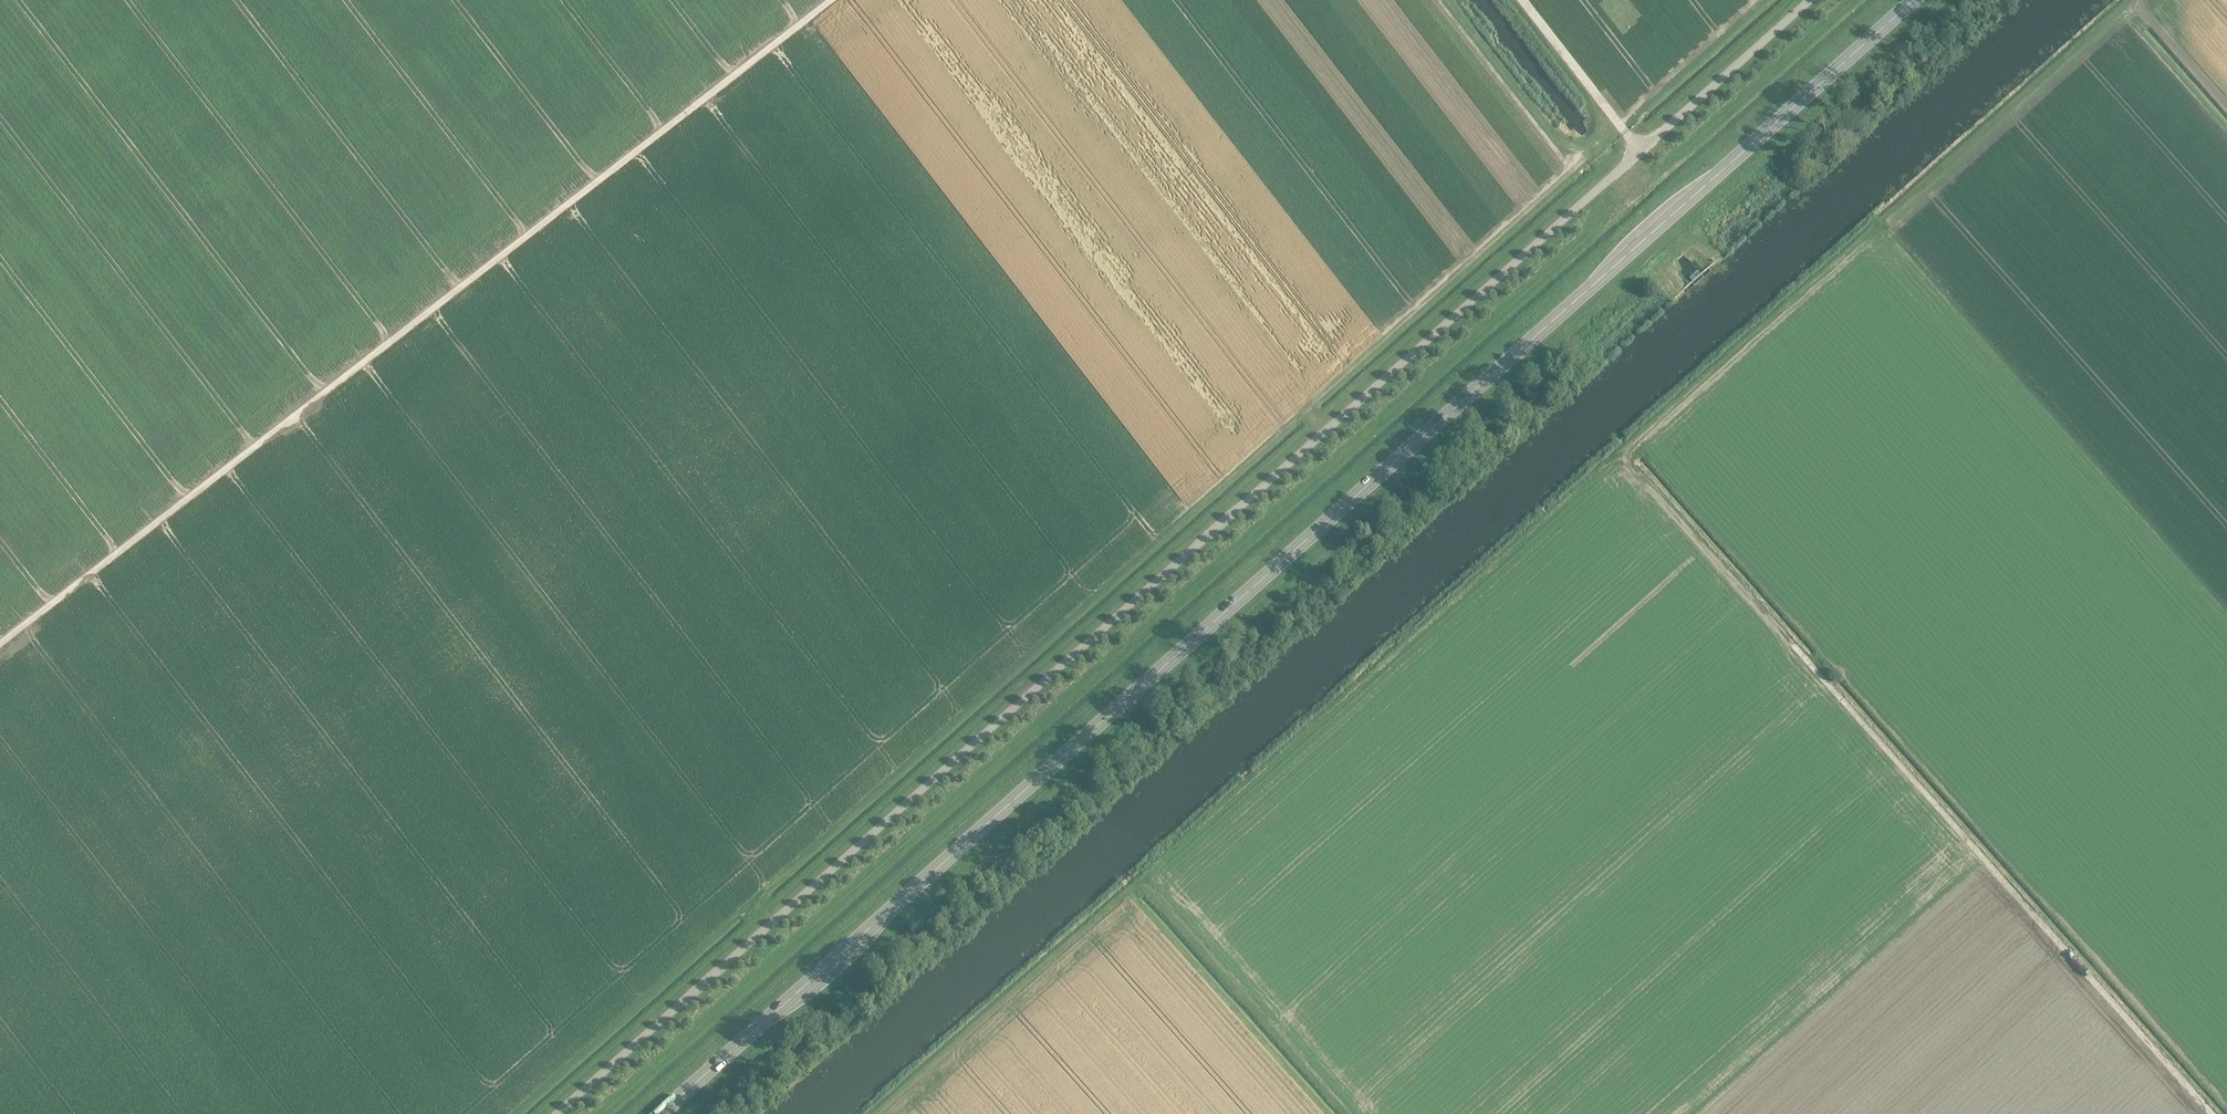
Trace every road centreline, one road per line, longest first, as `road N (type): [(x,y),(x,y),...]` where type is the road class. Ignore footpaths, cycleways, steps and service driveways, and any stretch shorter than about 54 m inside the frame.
road 1 (unclassified): [(555,1113),(1811,0)]
road 2 (trunk): [(660,1113),(1914,0)]

